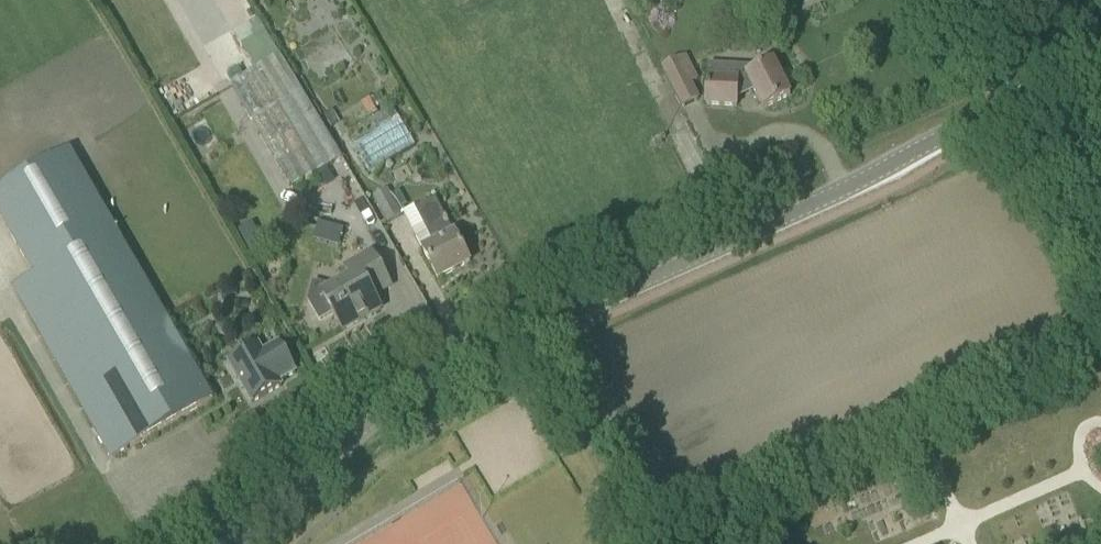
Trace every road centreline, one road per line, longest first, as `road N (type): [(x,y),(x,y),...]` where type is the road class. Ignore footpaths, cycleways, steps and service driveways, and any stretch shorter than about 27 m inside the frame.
road 1 (tertiary): [(234,543),(434,377),(791,215),(1002,106)]
road 2 (unclassified): [(1100,278),(1002,106)]
road 3 (track): [(943,0),(1002,106)]

